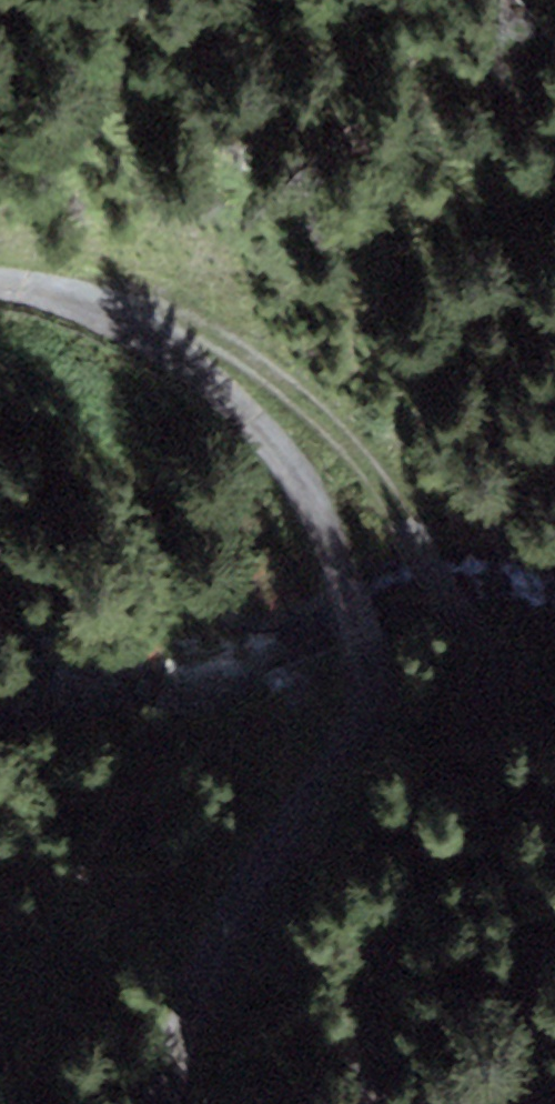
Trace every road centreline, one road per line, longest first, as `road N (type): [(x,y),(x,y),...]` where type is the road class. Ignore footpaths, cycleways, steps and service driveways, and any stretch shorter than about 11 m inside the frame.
road 1 (track): [(126,324),(204,330),(301,398),(371,469),(485,660),(476,727),(406,890),(370,1004),(376,1103)]
road 2 (track): [(126,324),(233,404),(298,481),(343,580),(365,670),(357,725),(247,892),(202,980),(165,1103)]
road 3 (track): [(0,284),(126,324)]

